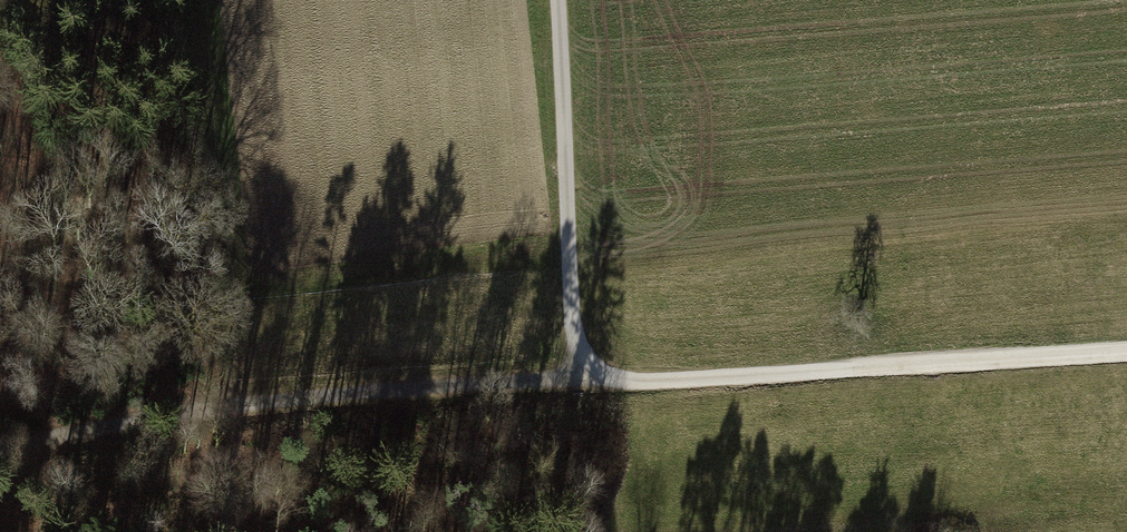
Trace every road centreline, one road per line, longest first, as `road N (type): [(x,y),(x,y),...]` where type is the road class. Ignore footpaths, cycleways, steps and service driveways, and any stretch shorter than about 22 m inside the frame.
road 1 (track): [(0,449),(123,423),(580,373),(1126,348)]
road 2 (track): [(556,0),(580,373)]

